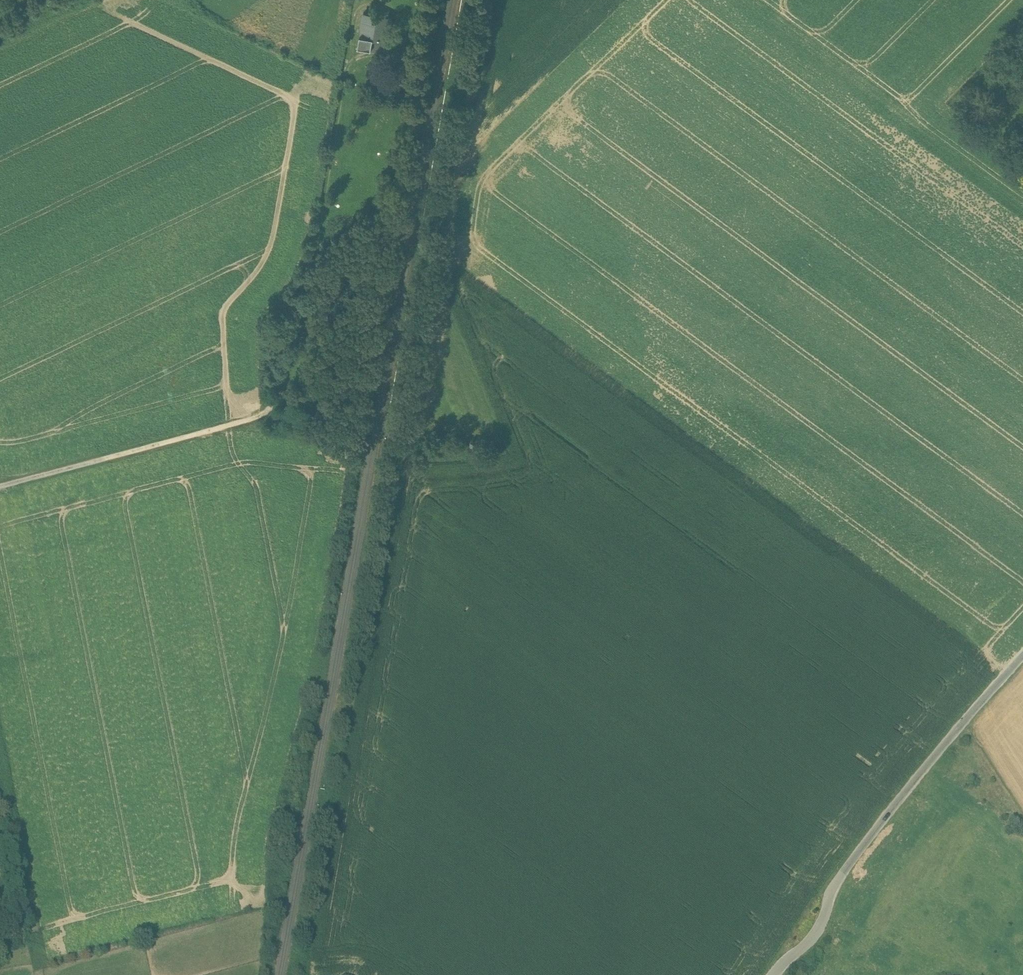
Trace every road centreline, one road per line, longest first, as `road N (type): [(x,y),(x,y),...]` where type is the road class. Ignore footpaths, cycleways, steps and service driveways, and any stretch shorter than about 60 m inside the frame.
road 1 (residential): [(0,486),(272,410),(316,258),(342,74)]
road 2 (unclassified): [(1022,656),(843,870),(807,944),(772,974)]

